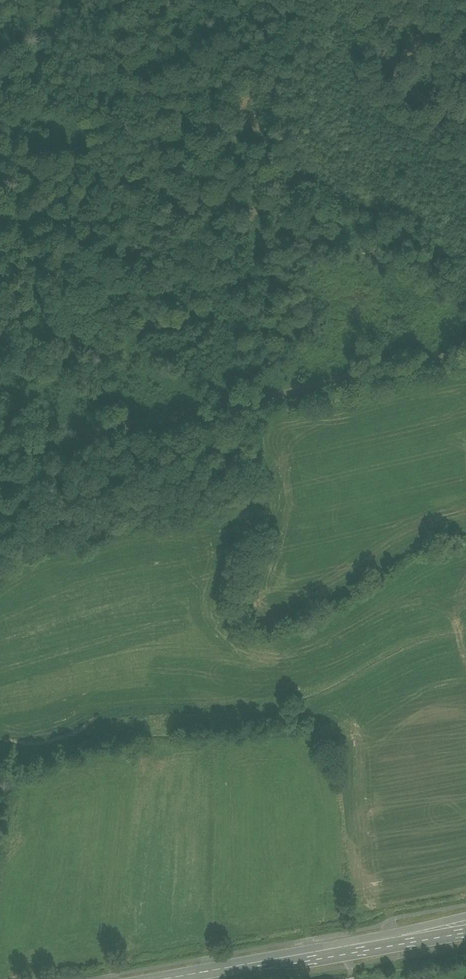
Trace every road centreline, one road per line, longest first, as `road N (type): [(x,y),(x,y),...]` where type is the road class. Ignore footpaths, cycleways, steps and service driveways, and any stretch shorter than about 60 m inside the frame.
road 1 (track): [(465,354),(0,451)]
road 2 (primary): [(465,926),(178,978)]

